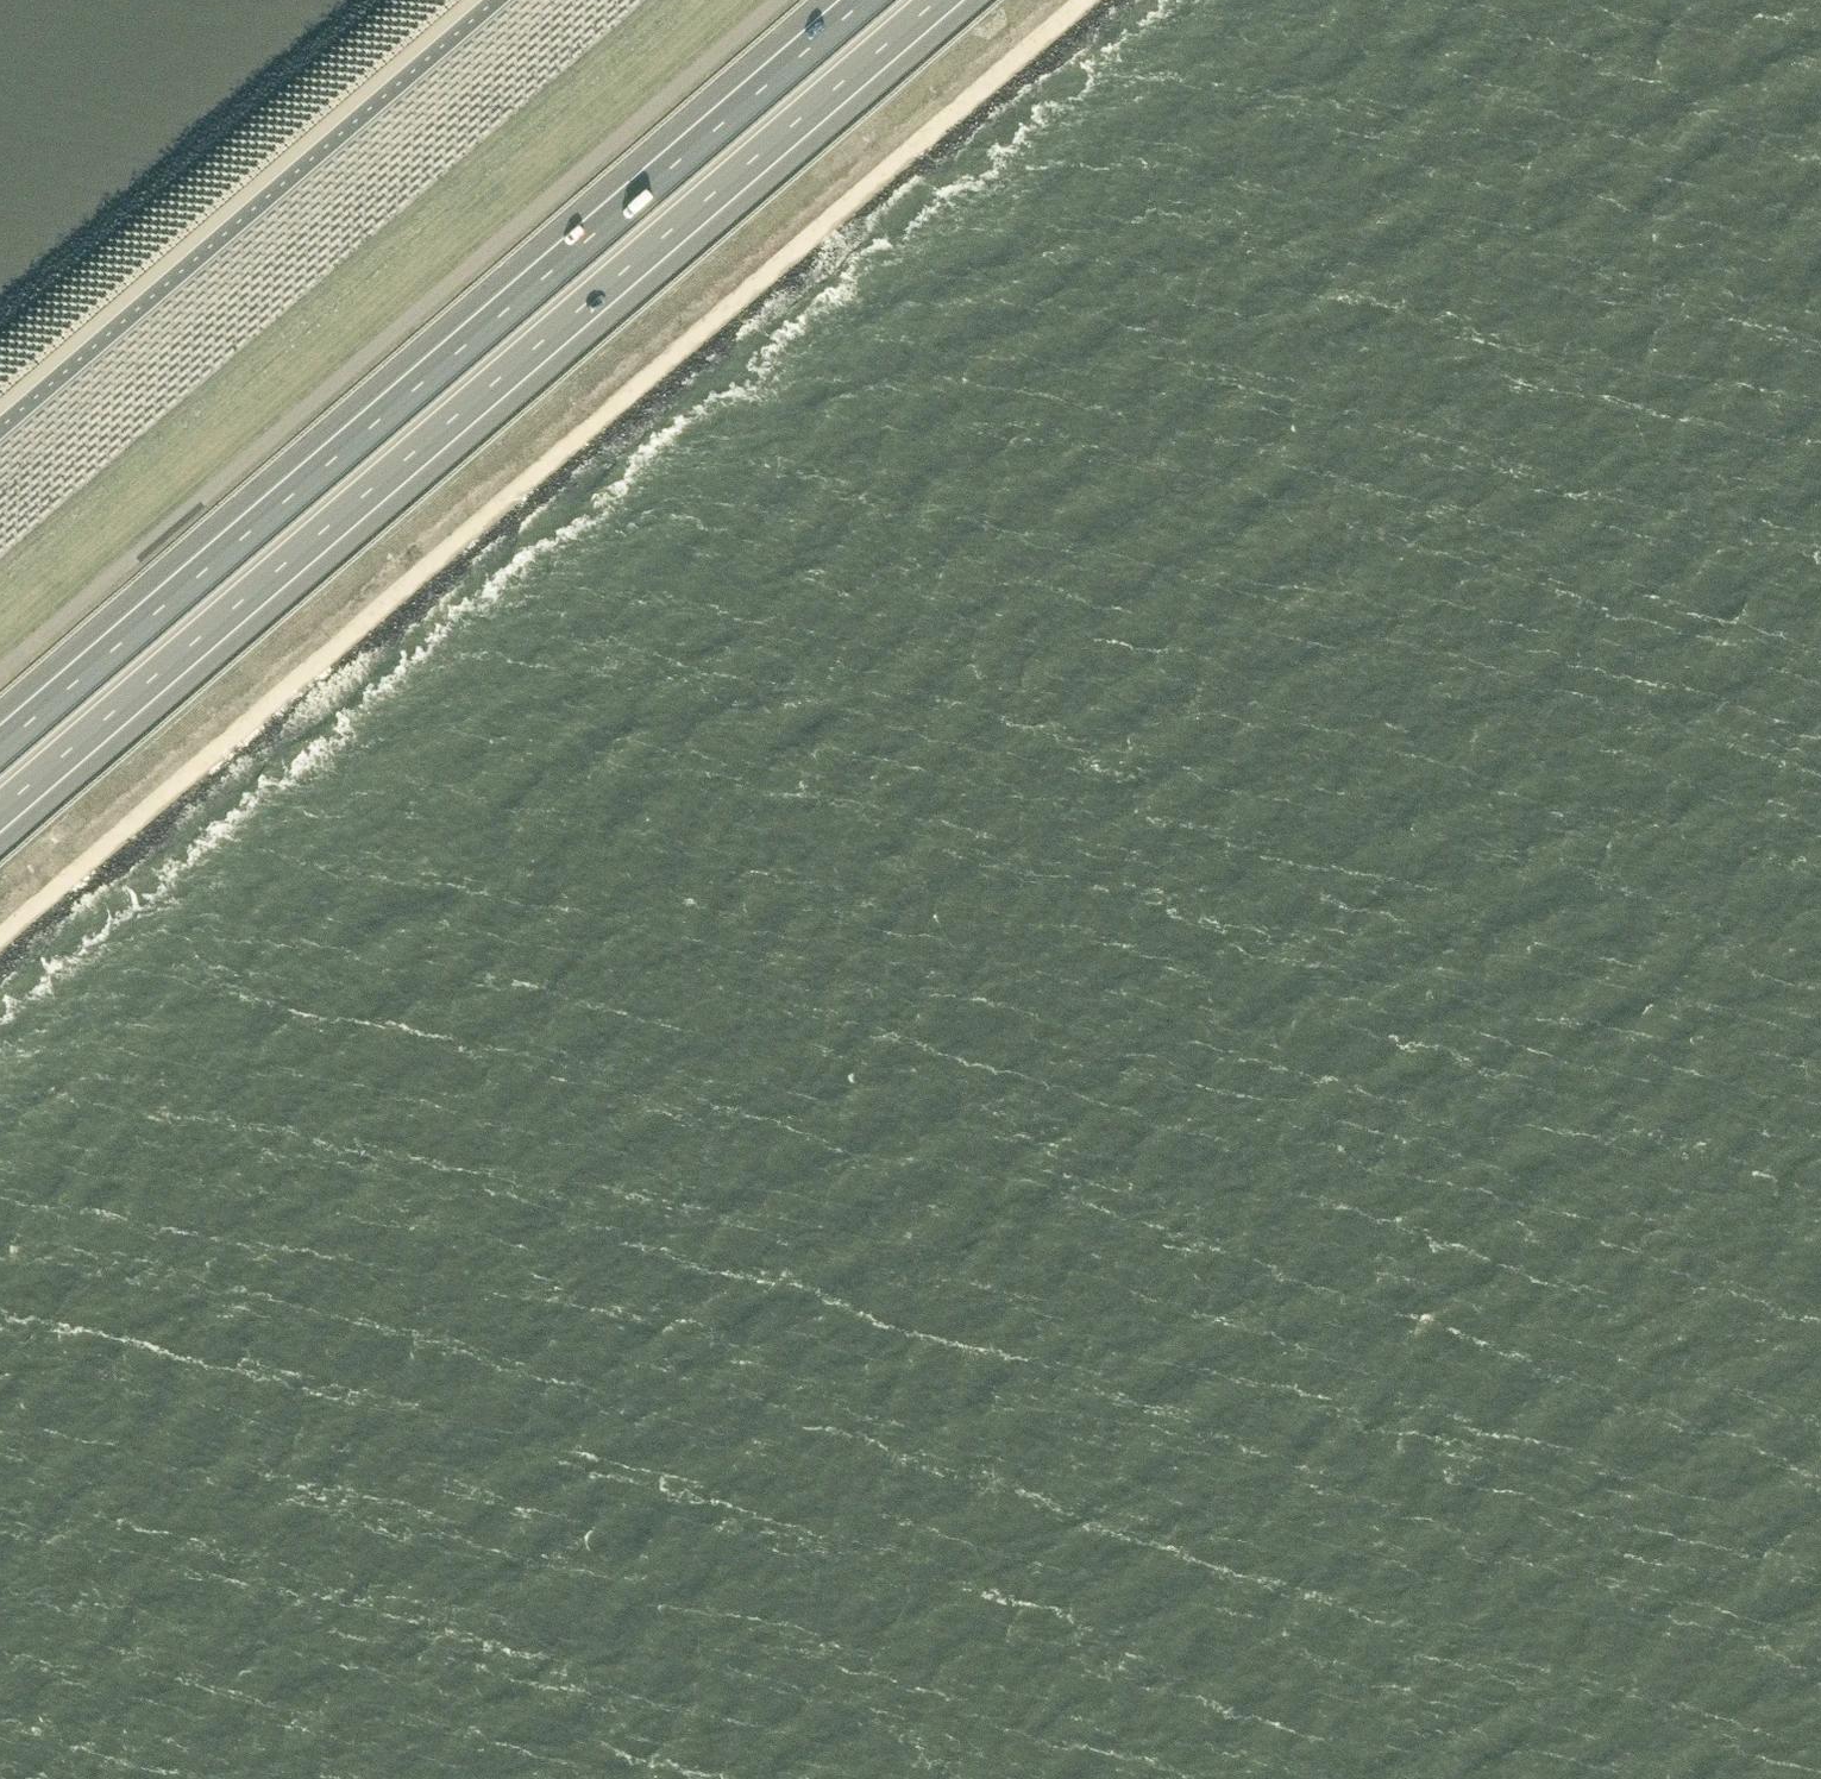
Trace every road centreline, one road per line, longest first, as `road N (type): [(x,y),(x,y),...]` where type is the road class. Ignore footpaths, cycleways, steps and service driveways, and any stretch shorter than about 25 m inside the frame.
road 1 (motorway): [(0,807),(934,0)]
road 2 (motorway): [(861,0),(0,744)]

